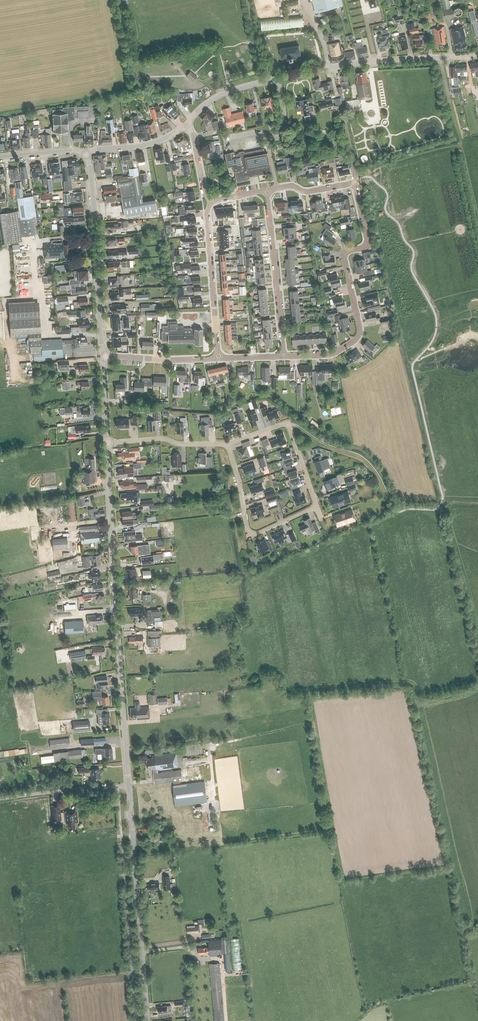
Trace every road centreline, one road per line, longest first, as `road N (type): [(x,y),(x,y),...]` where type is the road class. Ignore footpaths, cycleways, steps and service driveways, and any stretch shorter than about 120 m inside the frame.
road 1 (tertiary): [(128,785),(106,443)]
road 2 (residential): [(284,357),(327,356),(358,337),(344,257),(368,242),(353,184)]
road 3 (tertiary): [(148,1020),(128,785)]
road 4 (tertiary): [(105,356),(86,154)]
road 5 (tertiary): [(278,79),(451,56)]
road 6 (residential): [(284,357),(266,190)]
road 7 (residential): [(317,506),(250,533),(228,444)]
road 8 (residential): [(218,358),(211,201)]
road 9 (residential): [(228,444),(288,423),(317,506)]
road 10 (track): [(288,423),(365,460),(394,508)]
road 11 (unclassified): [(128,785),(0,800)]
road 12 (residential): [(106,443),(228,444)]
road 13 (residential): [(277,188),(266,135),(285,124),(278,79)]

